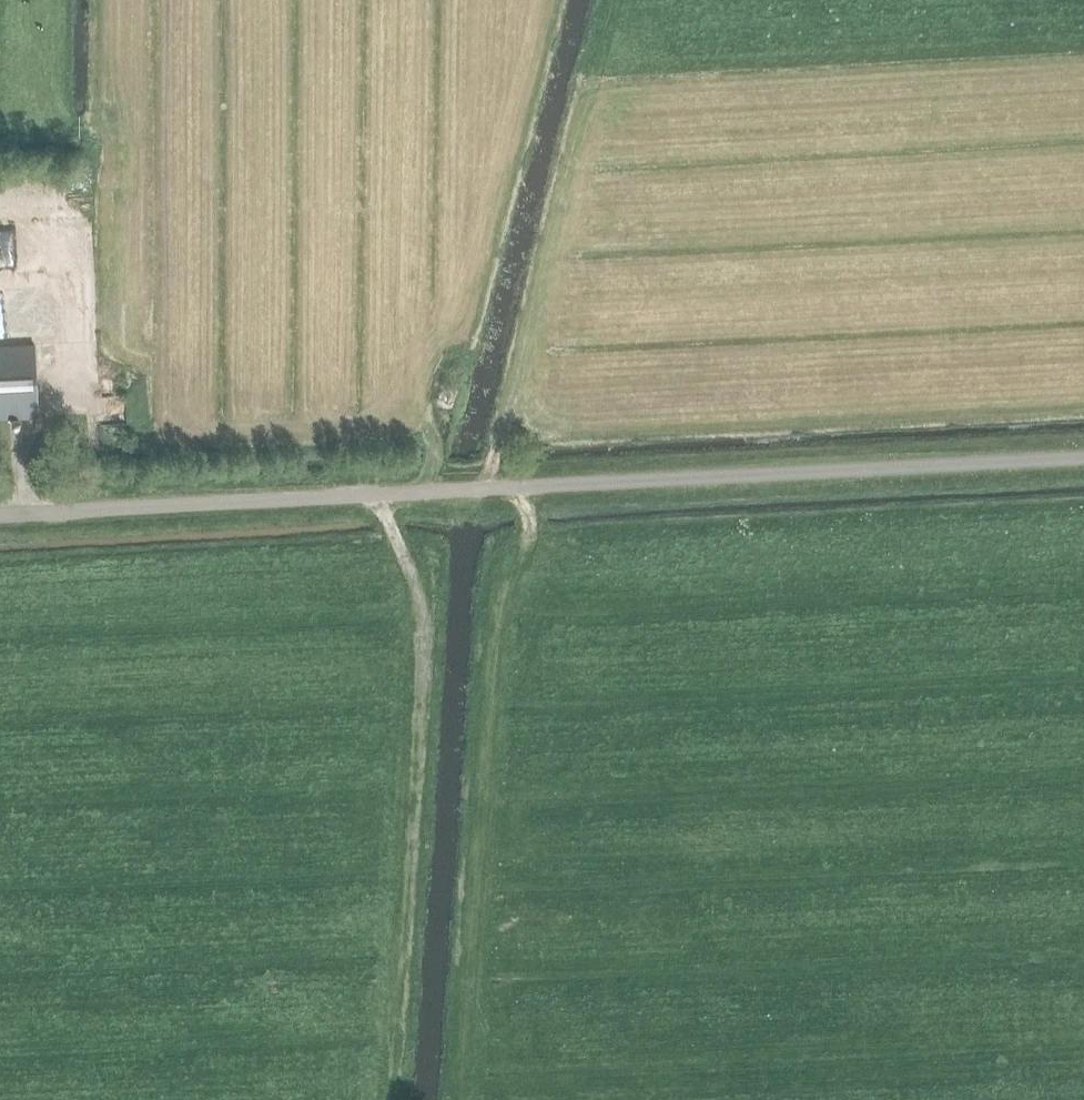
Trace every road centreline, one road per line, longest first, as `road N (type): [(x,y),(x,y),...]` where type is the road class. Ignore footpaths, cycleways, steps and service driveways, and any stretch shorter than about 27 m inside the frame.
road 1 (tertiary): [(0,513),(1083,459)]

